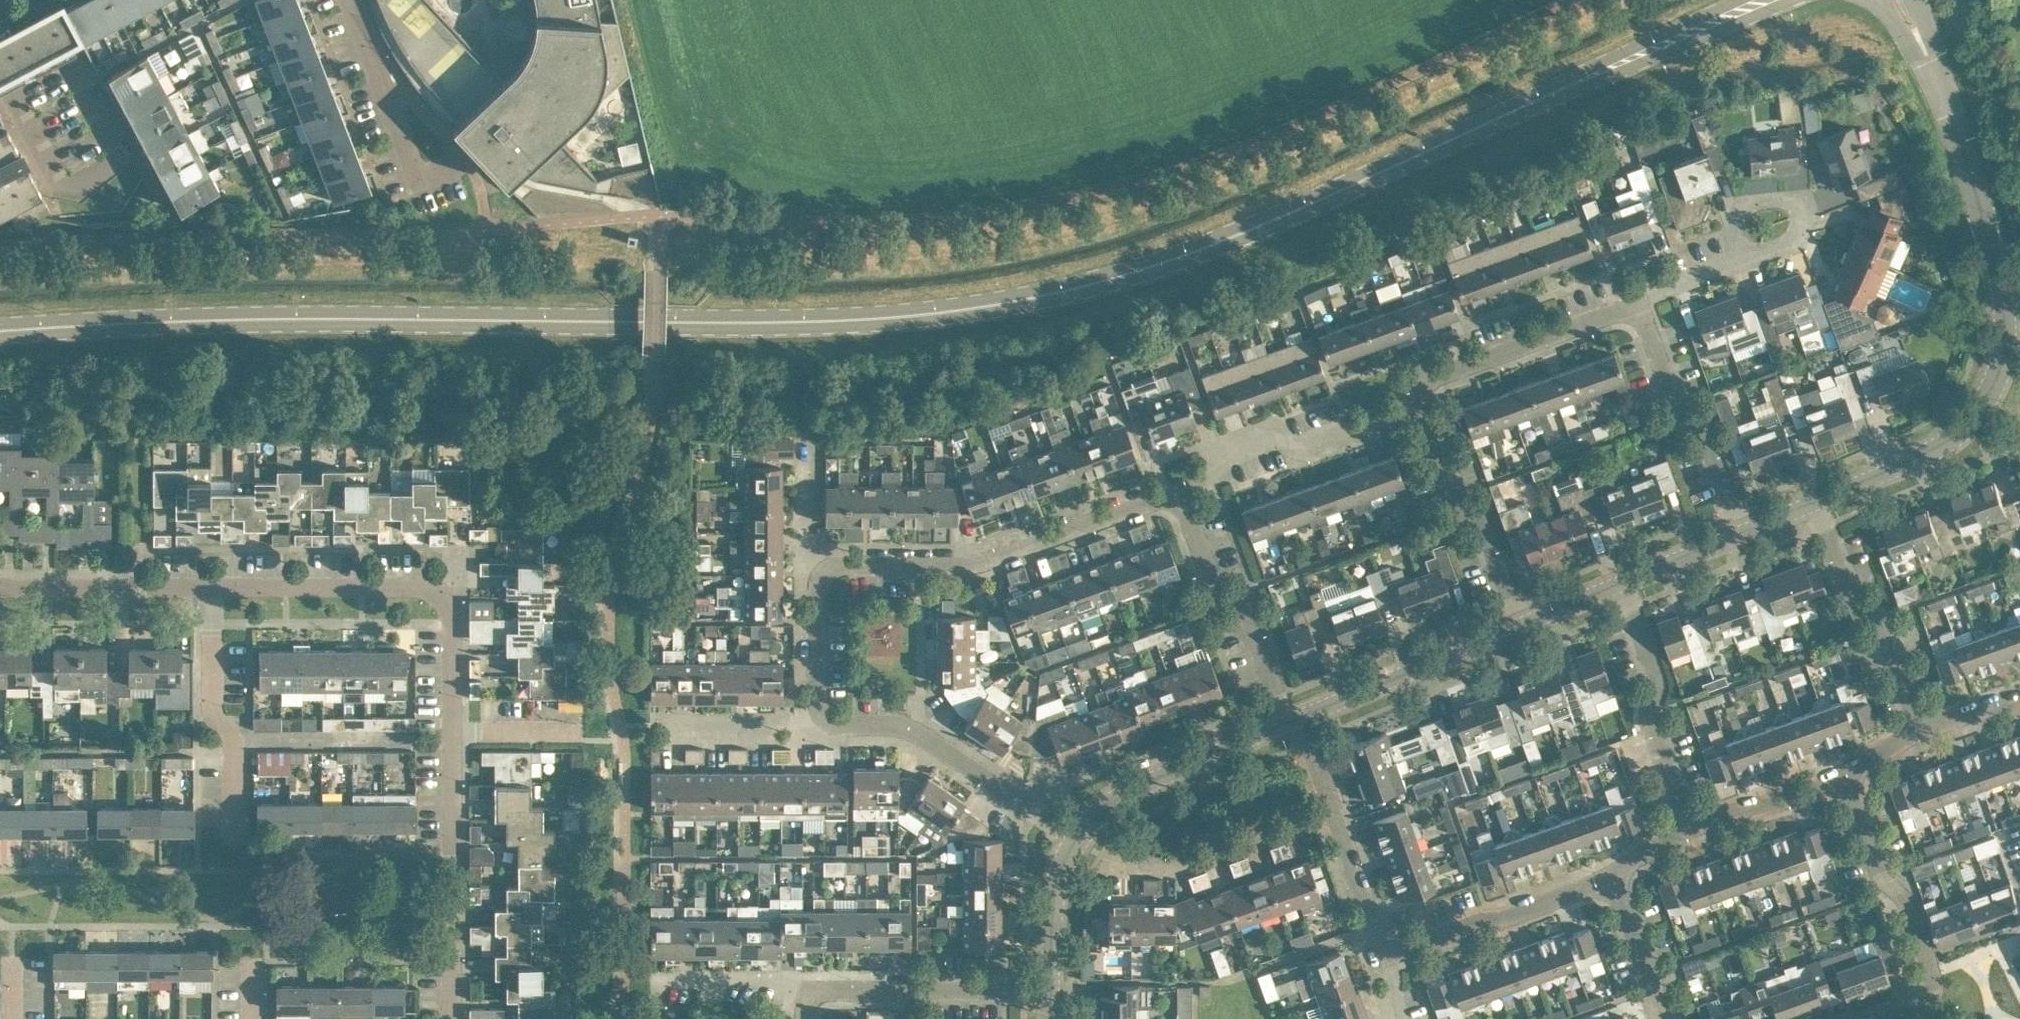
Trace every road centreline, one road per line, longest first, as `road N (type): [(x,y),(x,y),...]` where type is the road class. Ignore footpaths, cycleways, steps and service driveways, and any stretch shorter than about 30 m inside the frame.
road 1 (tertiary): [(1768,0),(1279,217),(1155,265),(1026,298),(866,319),(760,322),(304,318),(0,330)]
road 2 (residential): [(212,586),(414,586),(441,594),(452,630),(452,748)]
road 3 (residential): [(827,571),(991,559),(1179,490)]
road 4 (unclassified): [(1814,501),(1931,450),(1977,410),(2002,358),(2001,290)]
road 5 (unclassified): [(2001,290),(1952,120),(1902,0)]
road 6 (residential): [(1880,1018),(1926,1001),(1932,977),(1907,905),(1878,868),(1844,772)]
road 7 (residential): [(1077,838),(912,730),(825,717)]
road 8 (residential): [(448,1018),(452,748)]
road 9 (residential): [(1179,490),(1209,479),(1236,446),(1265,435),(1309,447),(1419,408)]
road 10 (unclassified): [(1287,722),(1244,609),(1213,583),(1179,490)]
road 11 (unclassified): [(1921,731),(1880,622),(1847,595),(1814,501)]
road 12 (unclassified): [(1688,827),(1651,725),(1658,684),(1622,582)]
road 13 (unclassified): [(234,835),(233,739),(212,701),(212,586)]
road 14 (residential): [(1419,408),(1419,389),(1439,375),(1636,309)]
road 15 (unclassified): [(1742,532),(1708,440),(1674,403),(1636,309)]
road 16 (residential): [(808,997),(829,990),(1051,989)]
road 17 (unclassified): [(1077,838),(1104,808),(1155,778),(1287,722)]
road 18 (unclassified): [(1520,624),(1486,529),(1451,497),(1419,408)]
road 19 (residential): [(1384,954),(1611,872)]
road 20 (unclassified): [(1299,717),(1520,624)]
road 21 (residential): [(1116,865),(1187,864),(1334,811)]
road 22 (track): [(621,0),(669,216)]
road 23 (residential): [(0,587),(212,586)]
road 24 (residential): [(350,0),(419,182)]
road 25 (residential): [(1688,827),(1844,772)]
road 26 (residential): [(825,717),(666,719)]
road 27 (residential): [(1742,259),(1732,229),(1743,205),(1798,199),(1805,216),(1794,240)]
road 28 (residential): [(1669,1018),(1611,872)]
road 29 (unclassified): [(1051,989),(1053,897),(1077,838)]
road 30 (residential): [(808,997),(776,986),(658,985)]
road 31 (residential): [(1384,954),(1334,811)]
road 32 (residential): [(825,717),(817,697),(817,596),(827,571)]
road 33 (unclassified): [(1622,582),(1742,532)]
road 34 (residential): [(809,449),(809,541),(827,571)]

